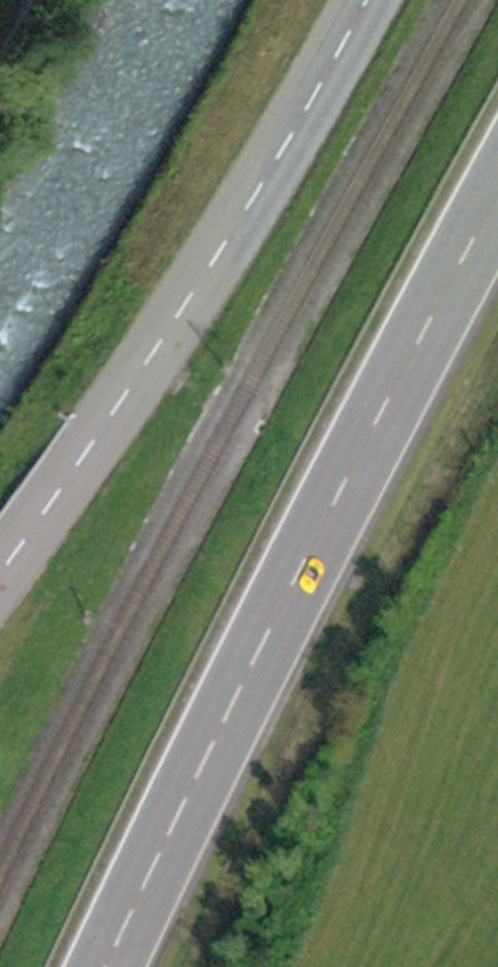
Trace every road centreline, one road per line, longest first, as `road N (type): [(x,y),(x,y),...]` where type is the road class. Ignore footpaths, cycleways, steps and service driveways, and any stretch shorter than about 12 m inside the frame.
road 1 (primary): [(497,193),(105,966)]
road 2 (tertiary): [(0,573),(207,269),(364,0)]

